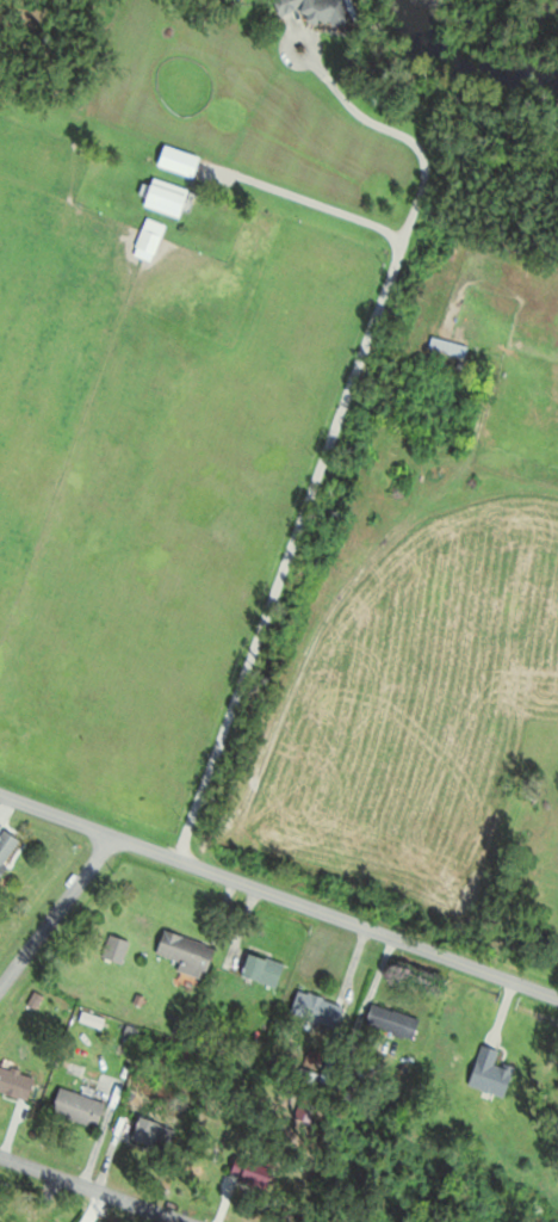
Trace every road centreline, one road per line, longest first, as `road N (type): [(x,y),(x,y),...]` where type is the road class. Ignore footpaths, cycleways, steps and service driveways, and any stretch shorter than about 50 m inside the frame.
road 1 (residential): [(188,1221),(0,1152)]
road 2 (residential): [(113,834),(0,985)]

